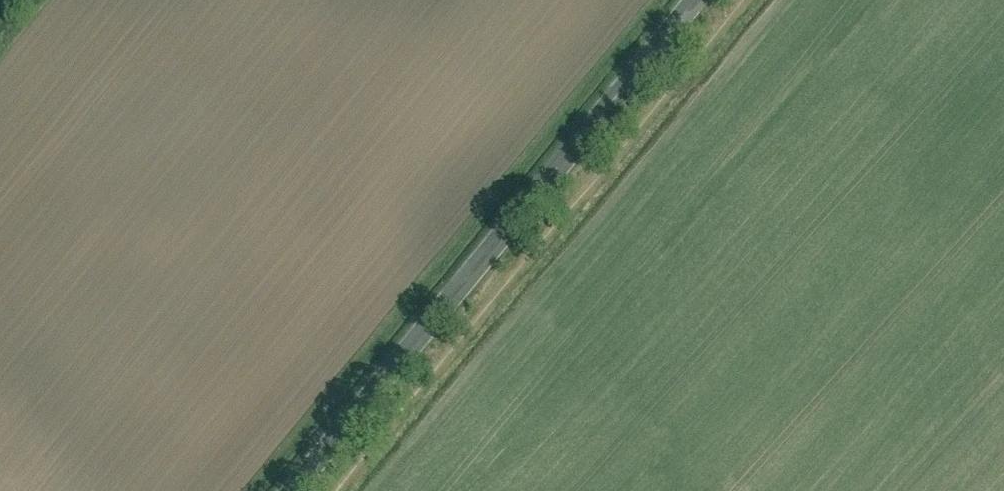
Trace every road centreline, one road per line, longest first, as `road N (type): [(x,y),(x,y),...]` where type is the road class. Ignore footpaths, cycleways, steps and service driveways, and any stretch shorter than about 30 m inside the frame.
road 1 (tertiary): [(295,490),(693,0)]

